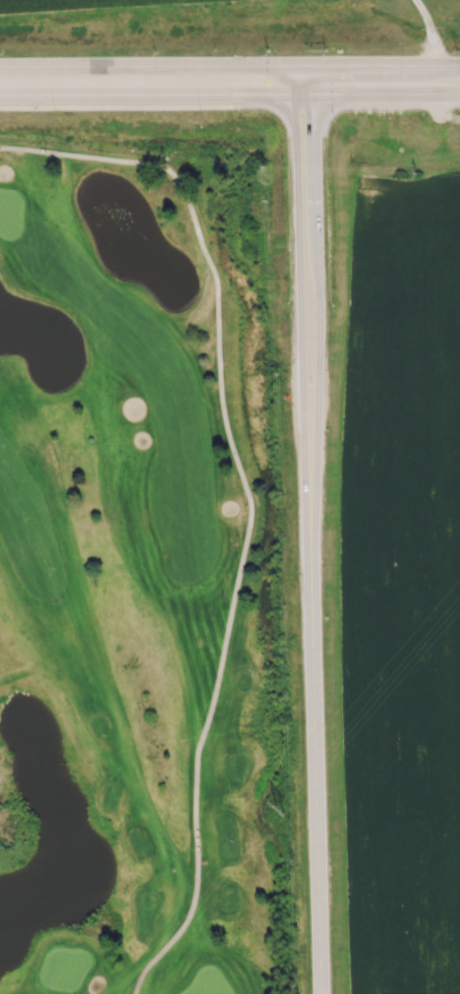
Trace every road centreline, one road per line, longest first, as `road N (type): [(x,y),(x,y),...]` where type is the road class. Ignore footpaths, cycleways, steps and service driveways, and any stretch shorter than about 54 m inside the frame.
road 1 (track): [(134,993),(194,902),(198,755),(248,534),(250,505),(222,396),(216,283),(166,169),(0,149)]
road 2 (tertiary): [(306,65),(295,118),(311,537)]
road 3 (tertiary): [(311,537),(320,306),(306,65)]
road 4 (primary): [(459,65),(0,67)]
road 5 (primary): [(0,96),(459,94)]
road 6 (tertiary): [(311,537),(320,993)]

